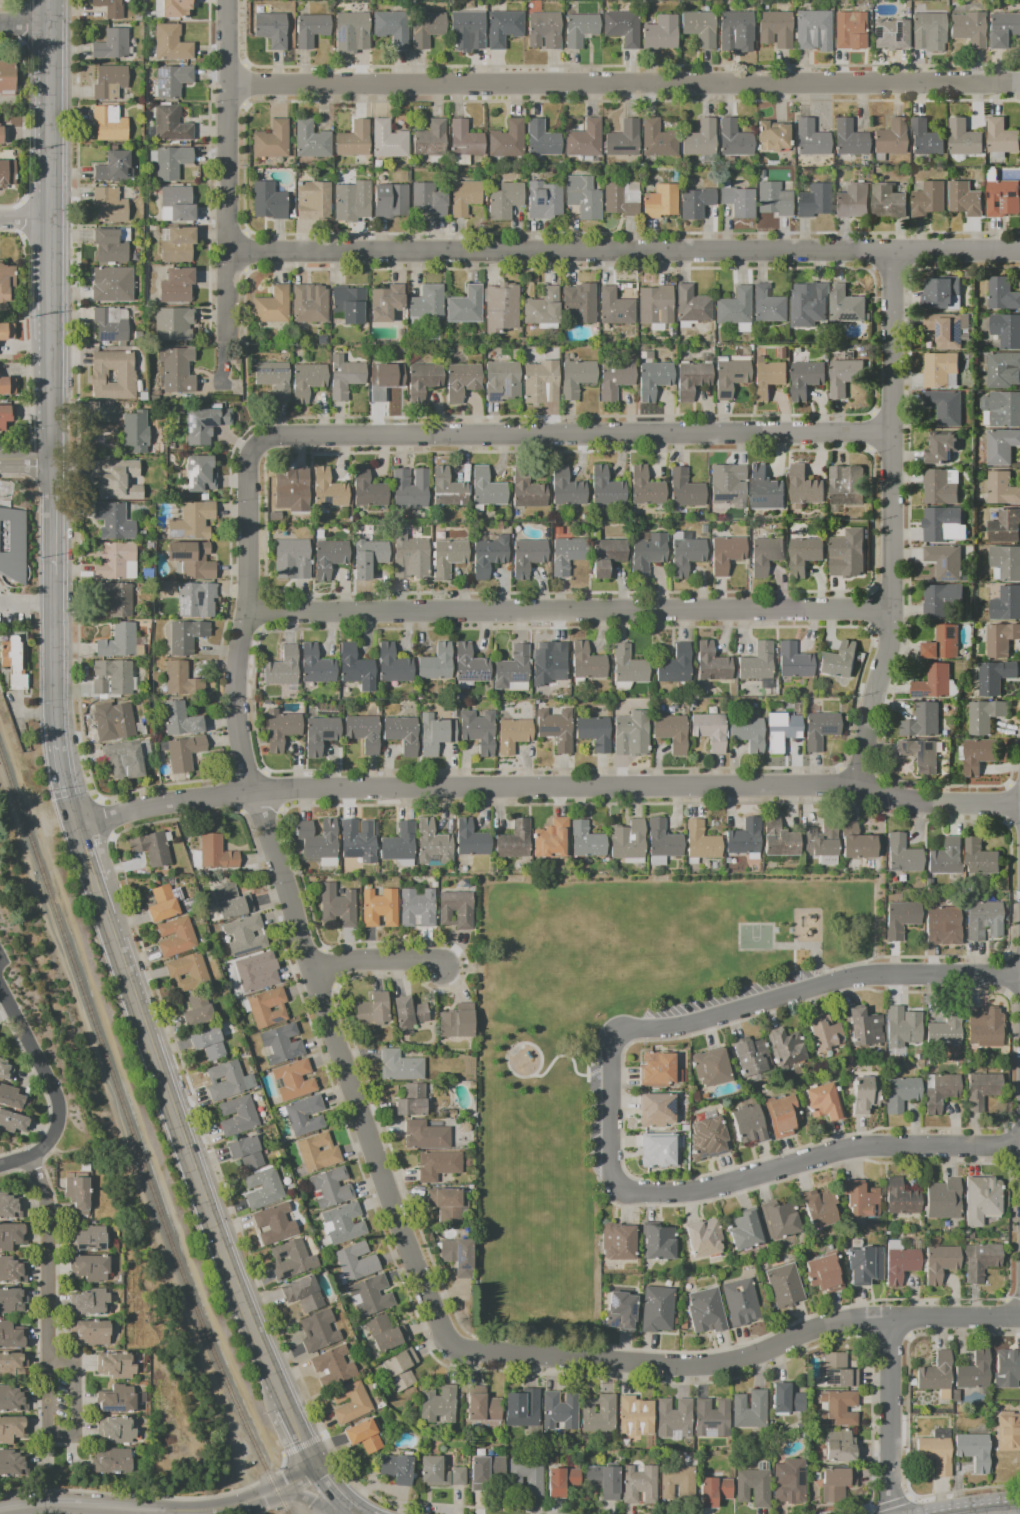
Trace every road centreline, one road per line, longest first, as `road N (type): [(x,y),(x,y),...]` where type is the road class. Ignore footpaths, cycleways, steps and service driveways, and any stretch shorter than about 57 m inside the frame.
road 1 (residential): [(1019,86),(227,86)]
road 2 (residential): [(1019,251),(229,254)]
road 3 (residential): [(1019,802),(921,802),(854,786),(292,788)]
road 4 (residential): [(889,607),(244,616)]
road 5 (residential): [(890,431),(286,437),(254,444)]
road 6 (residential): [(254,444),(245,473),(234,724),(306,971)]
road 7 (residential): [(891,253),(887,639),(854,786)]
road 8 (secondary): [(94,881),(270,1375)]
road 9 (residential): [(1019,977),(857,978),(681,1027),(613,1034),(611,1115)]
road 10 (residential): [(1019,1149),(859,1149),(666,1198),(612,1188),(611,1115)]
road 11 (secondary): [(49,0),(51,463)]
road 12 (residential): [(889,1317),(834,1321),(737,1360),(681,1368),(447,1355)]
road 13 (residential): [(306,971),(342,1089),(447,1355)]
road 14 (residential): [(227,0),(228,376)]
road 15 (residential): [(292,788),(167,805),(76,828)]
road 16 (residential): [(47,1360),(48,1436),(75,1435),(74,1361),(47,1360)]
road 17 (residential): [(33,1158),(45,1198),(47,1360)]
road 18 (residential): [(889,1317),(890,1513)]
road 19 (secondary): [(53,580),(56,746)]
road 20 (residential): [(157,1511),(58,1503),(0,1511)]
road 21 (residential): [(58,1115),(0,990)]
road 22 (residential): [(306,971),(408,959),(440,966)]
road 23 (residential): [(1019,1318),(889,1317)]
road 24 (residential): [(278,1489),(206,1511),(157,1511)]

